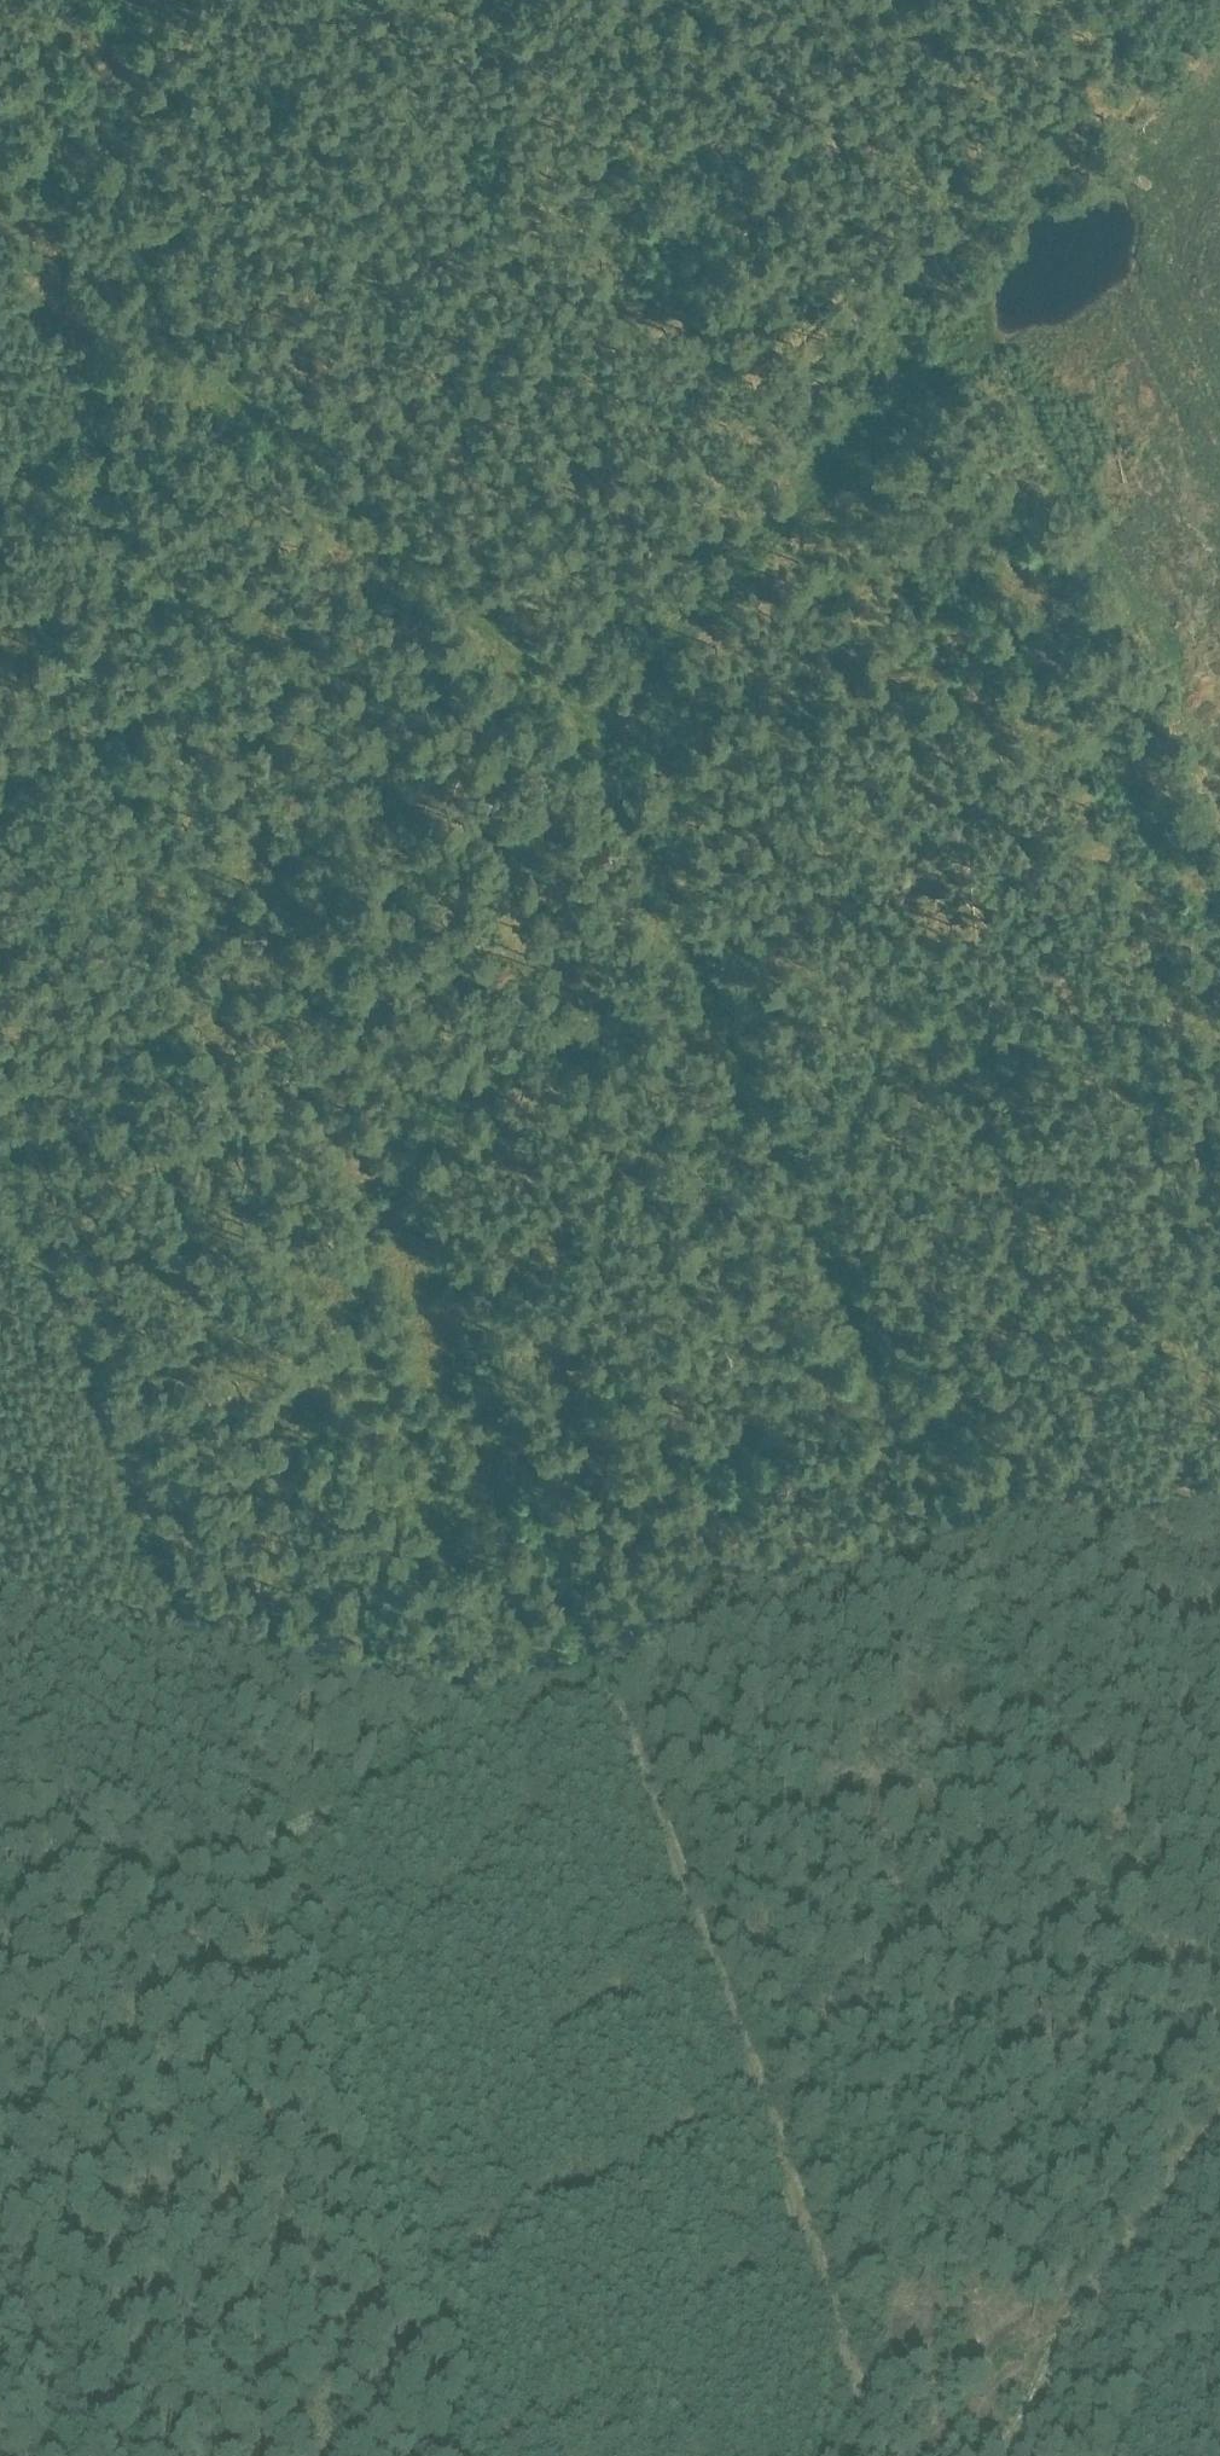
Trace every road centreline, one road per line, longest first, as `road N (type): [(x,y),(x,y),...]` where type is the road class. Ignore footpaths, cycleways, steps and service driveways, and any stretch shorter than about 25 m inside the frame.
road 1 (track): [(1219,763),(973,299),(602,704),(1219,2098)]
road 2 (track): [(0,1934),(596,1671),(869,2455)]
road 3 (track): [(602,704),(159,310),(115,0)]
road 4 (track): [(997,2455),(1219,2107)]

